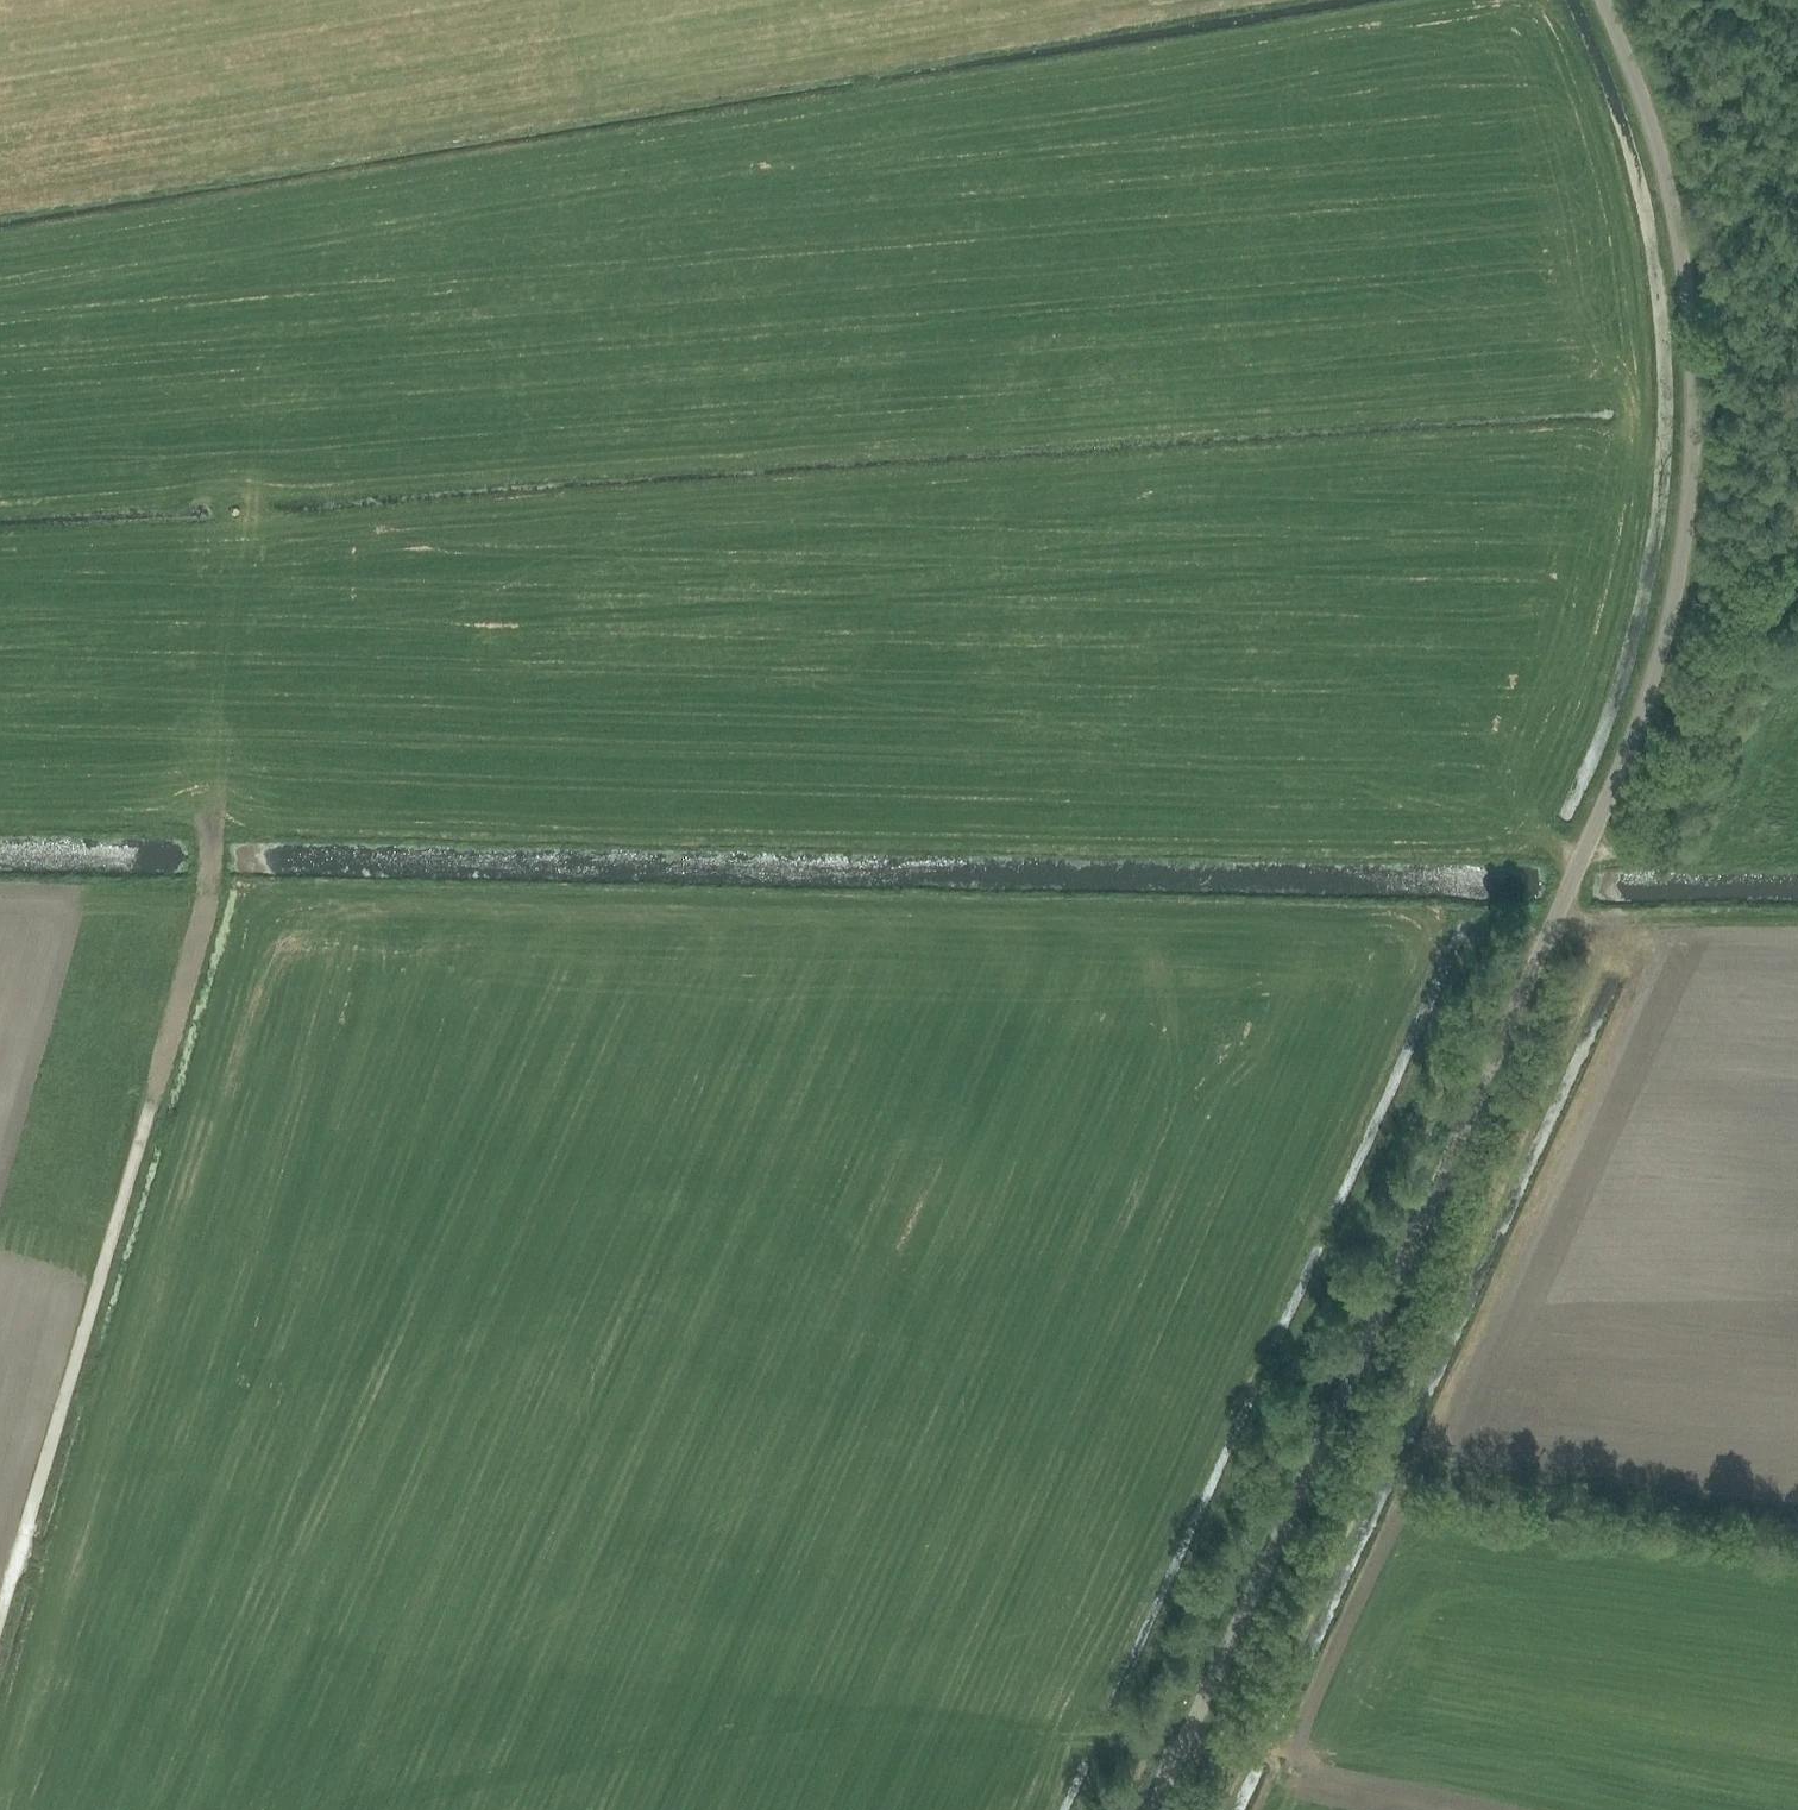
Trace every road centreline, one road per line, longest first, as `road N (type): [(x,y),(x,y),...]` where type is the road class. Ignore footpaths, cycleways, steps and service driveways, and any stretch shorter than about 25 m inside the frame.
road 1 (unclassified): [(1154,1809),(1583,859),(1667,628),(1696,447),(1685,273),(1658,136),(1602,0)]

